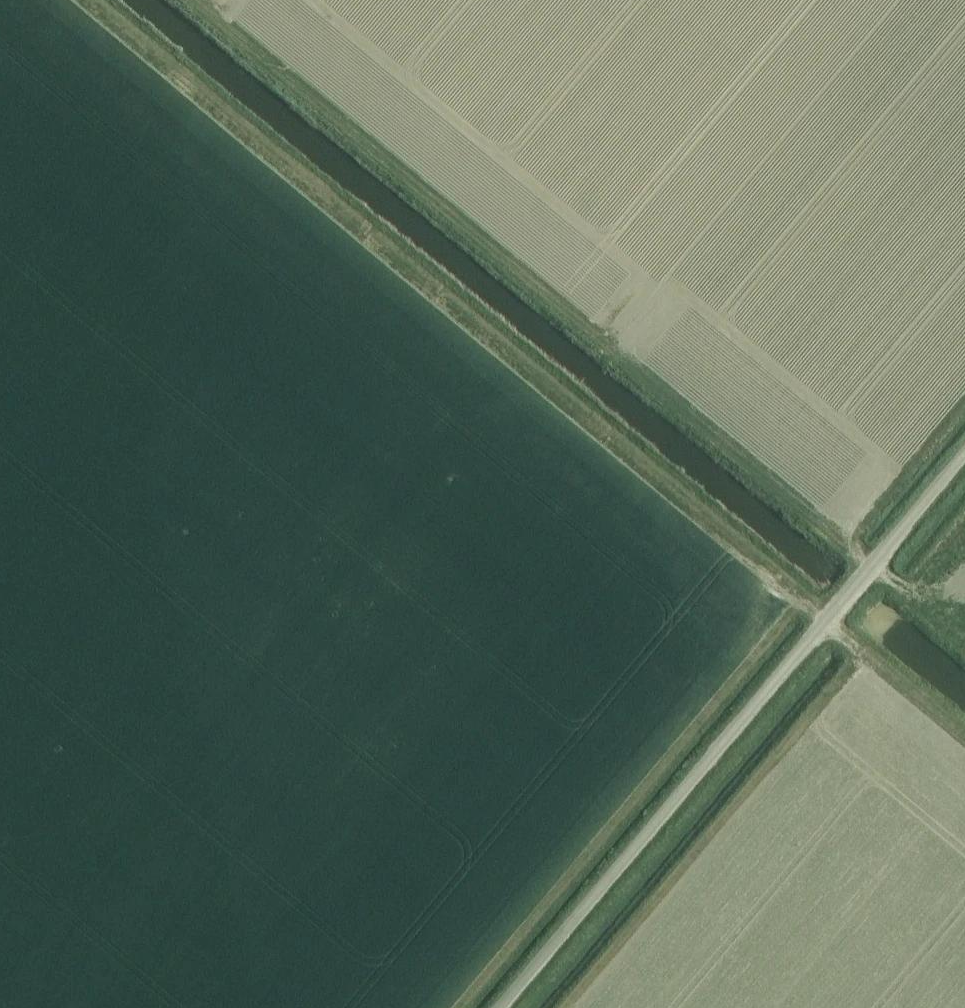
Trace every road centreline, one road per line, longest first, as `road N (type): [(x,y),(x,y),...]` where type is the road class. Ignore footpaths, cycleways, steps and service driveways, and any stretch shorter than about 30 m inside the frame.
road 1 (unclassified): [(503,1007),(964,454)]

